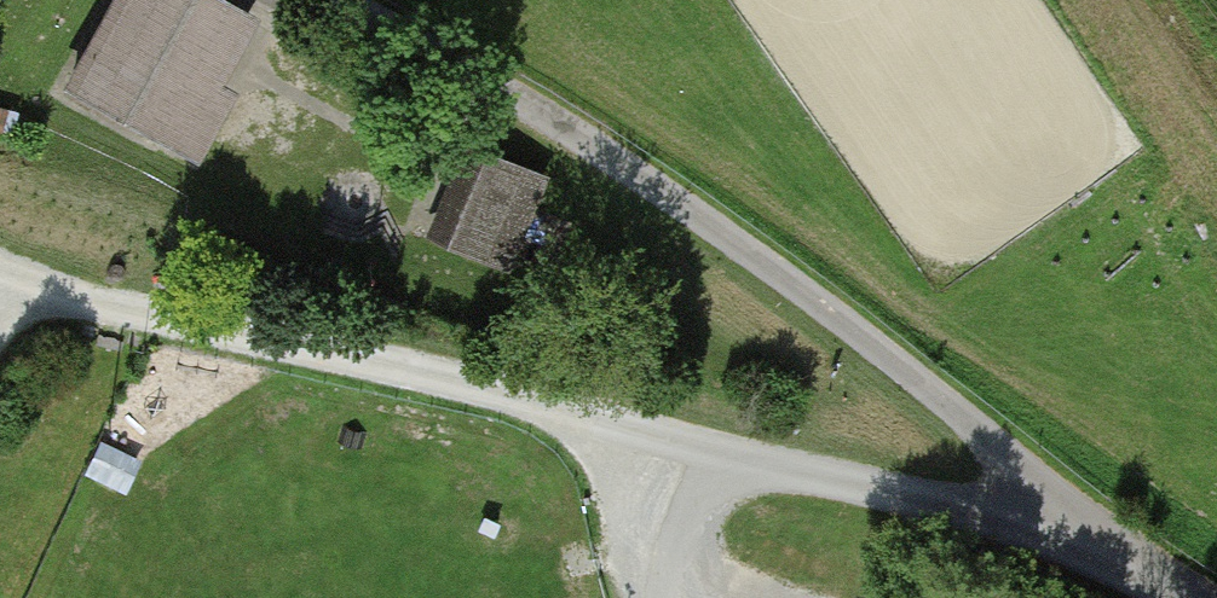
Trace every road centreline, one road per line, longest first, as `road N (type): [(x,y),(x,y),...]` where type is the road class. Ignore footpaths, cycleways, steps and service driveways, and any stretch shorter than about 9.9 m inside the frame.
road 1 (track): [(1102,541),(902,360),(649,184),(340,0)]
road 2 (track): [(667,439),(386,362),(0,276)]
road 3 (track): [(1102,541),(667,439)]
road 4 (track): [(667,439),(645,528),(658,597)]

